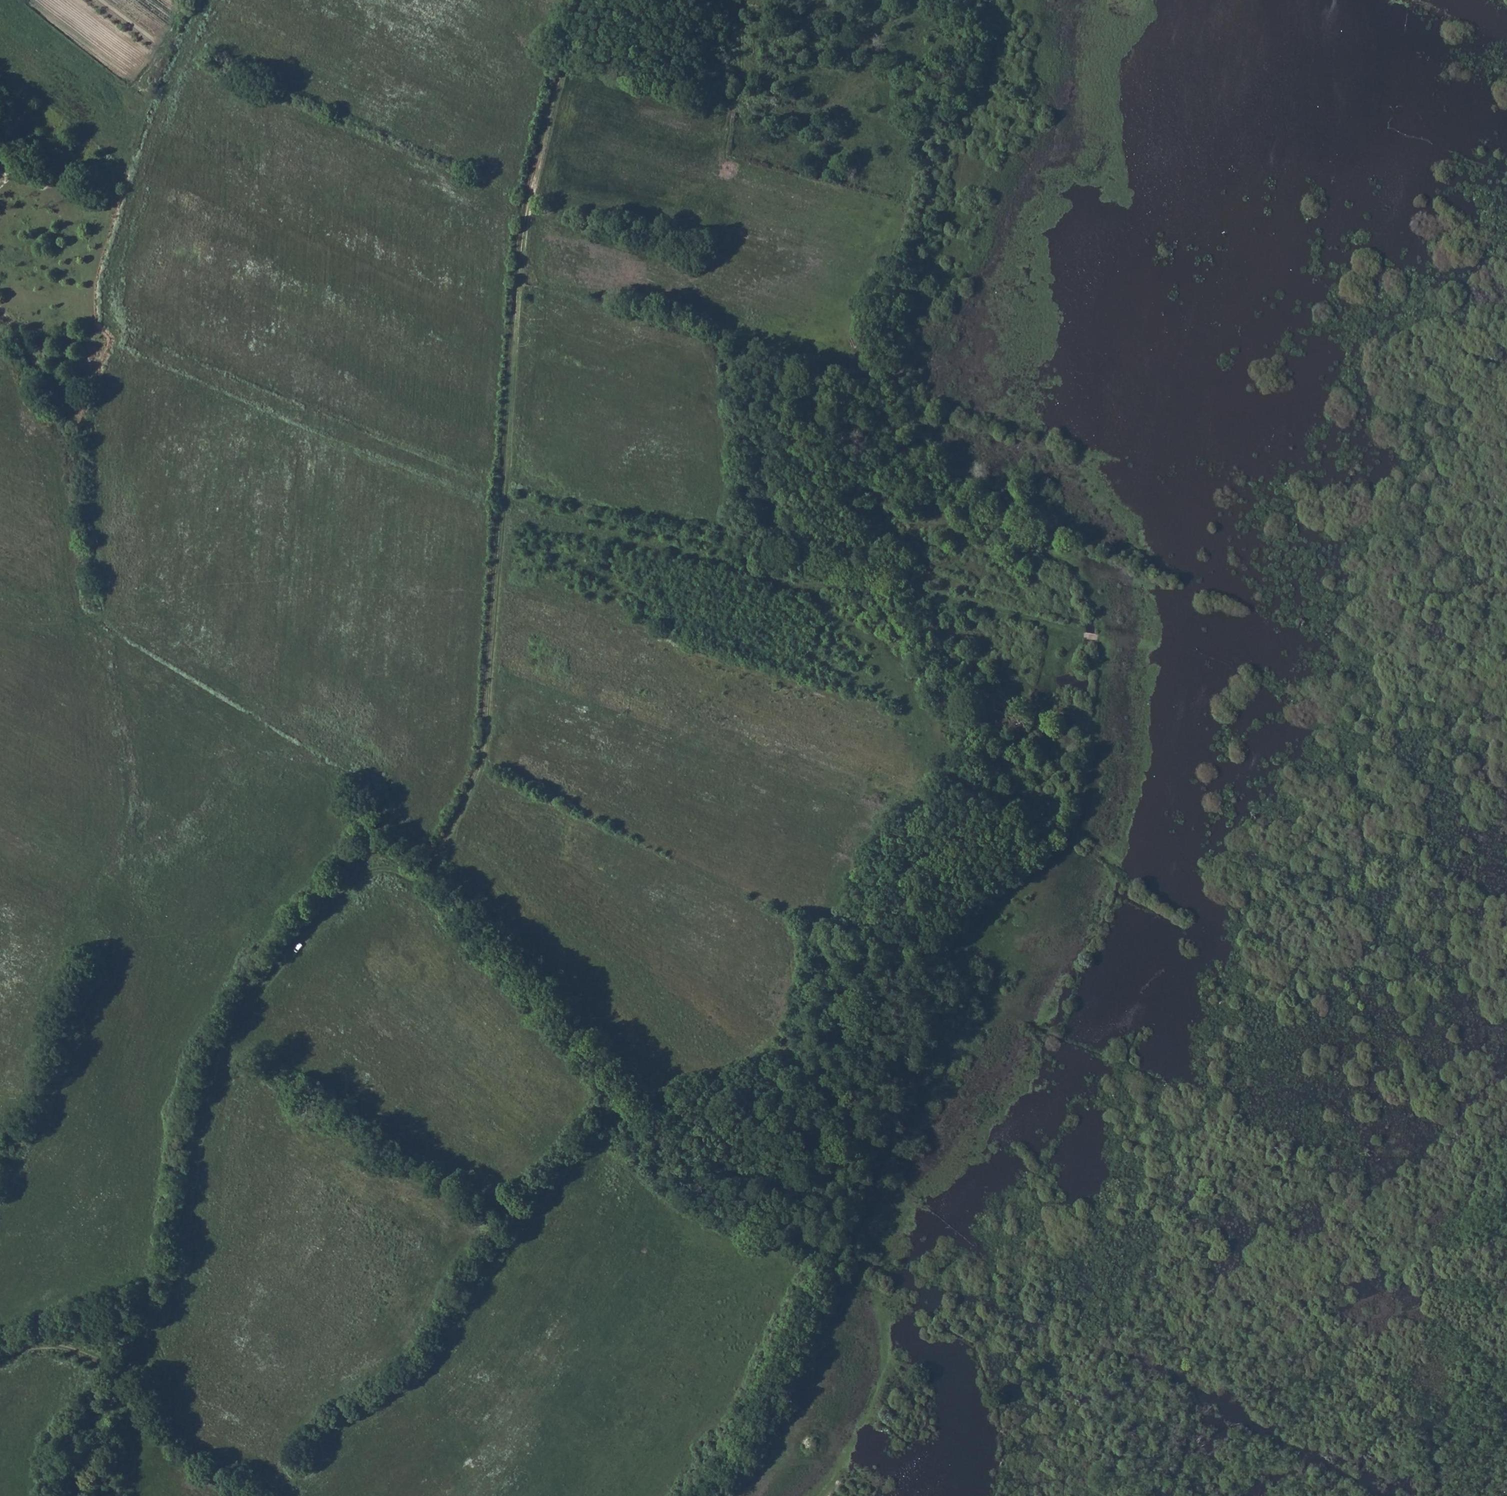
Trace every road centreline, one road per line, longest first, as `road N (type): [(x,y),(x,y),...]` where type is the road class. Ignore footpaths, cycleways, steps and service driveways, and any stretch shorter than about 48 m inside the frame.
road 1 (track): [(0,1355),(58,1347),(110,1366),(133,1359),(161,1324),(183,1271),(205,1103),(241,1011),(367,858),(429,874),(483,766),(527,214),(585,0)]
road 2 (track): [(208,0),(114,262),(110,313),(133,342),(505,501),(613,531),(728,546),(763,578),(835,590)]

